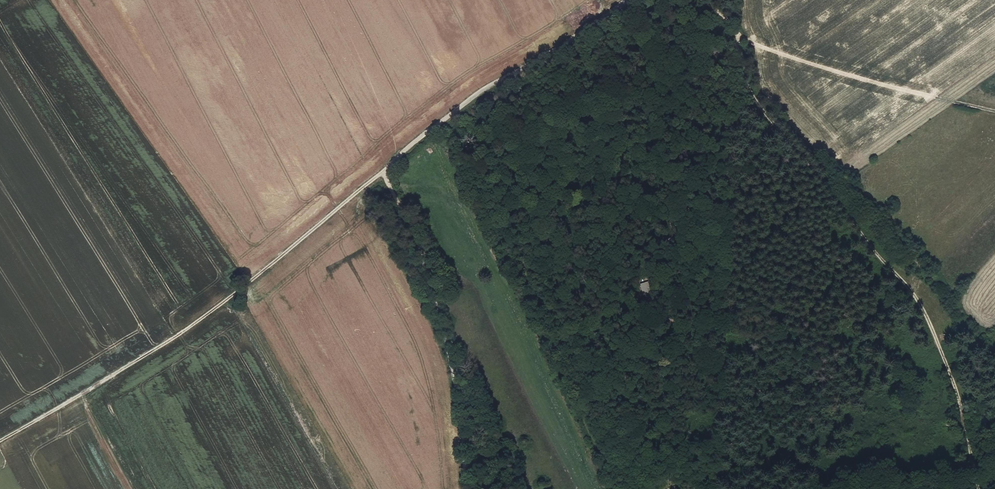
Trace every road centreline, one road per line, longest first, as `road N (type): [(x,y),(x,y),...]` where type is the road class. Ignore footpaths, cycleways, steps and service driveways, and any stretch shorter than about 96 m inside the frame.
road 1 (track): [(0,436),(192,325),(394,163)]
road 2 (track): [(994,110),(793,65),(674,0)]
road 3 (track): [(464,488),(439,321),(384,172)]
road 4 (unclassified): [(394,163),(619,0)]

